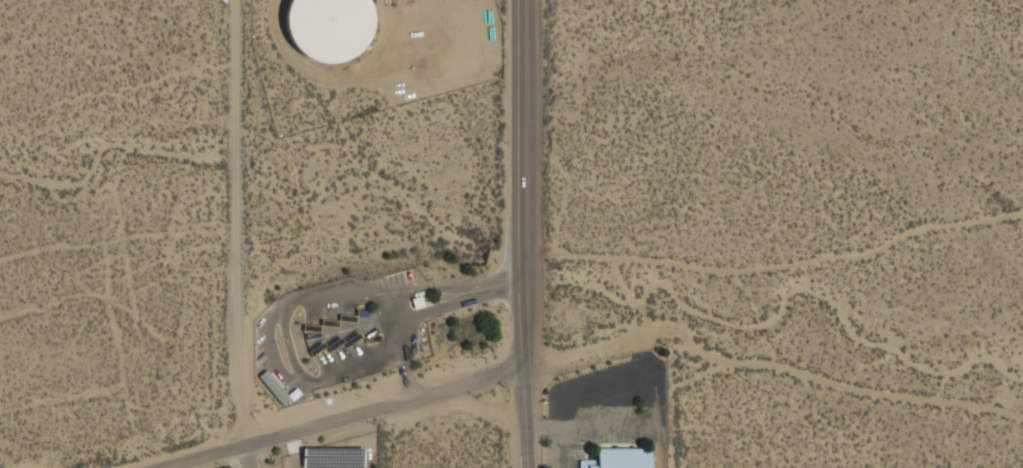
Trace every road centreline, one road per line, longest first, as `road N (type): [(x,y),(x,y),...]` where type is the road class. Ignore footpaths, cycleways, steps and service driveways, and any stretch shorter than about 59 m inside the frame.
road 1 (tertiary): [(524,370),(517,0)]
road 2 (tertiary): [(524,370),(177,467)]

